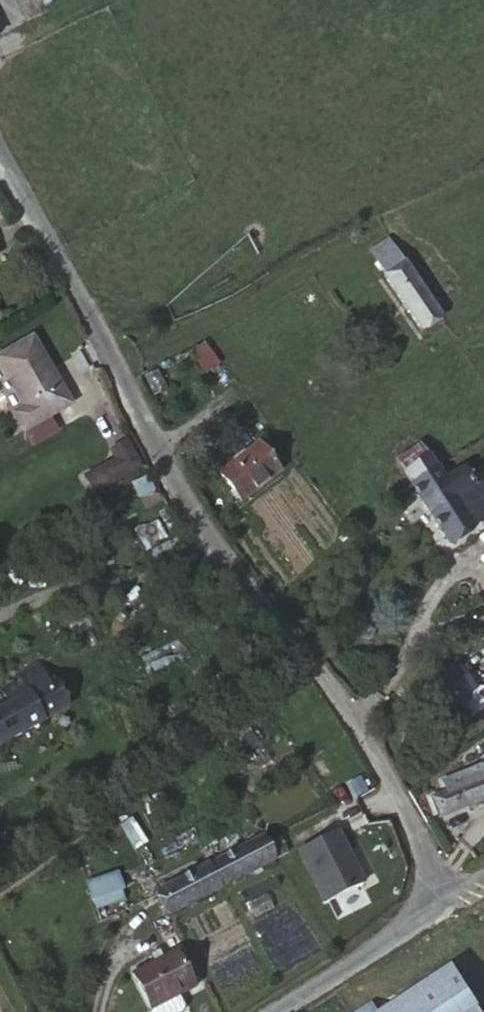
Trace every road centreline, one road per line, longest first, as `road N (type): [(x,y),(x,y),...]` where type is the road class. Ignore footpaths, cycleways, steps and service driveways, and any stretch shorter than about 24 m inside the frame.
road 1 (unclassified): [(453,898),(337,696),(218,553),(0,147)]
road 2 (unclassified): [(274,1011),(453,898)]

